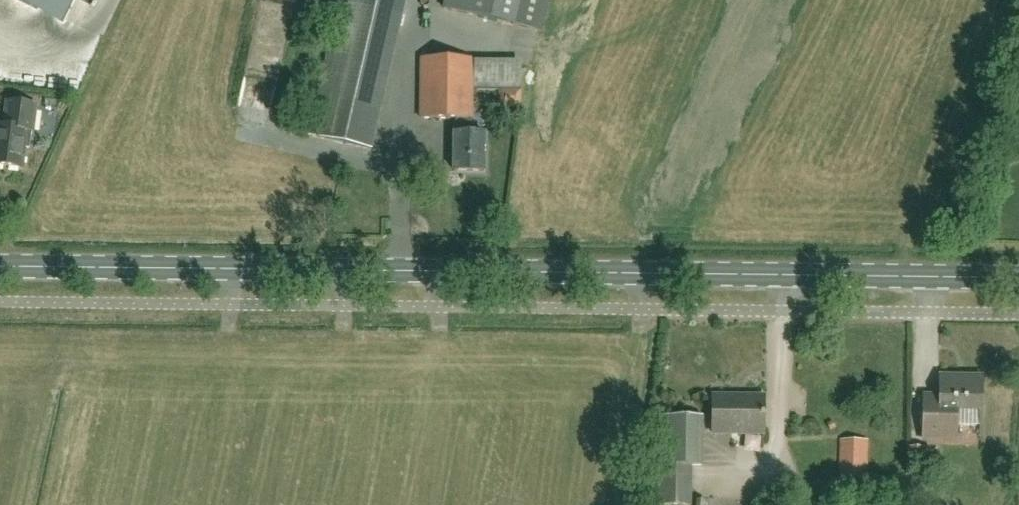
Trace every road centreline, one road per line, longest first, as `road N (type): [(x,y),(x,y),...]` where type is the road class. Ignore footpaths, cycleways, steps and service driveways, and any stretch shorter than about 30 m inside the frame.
road 1 (secondary): [(1018,277),(0,265)]

